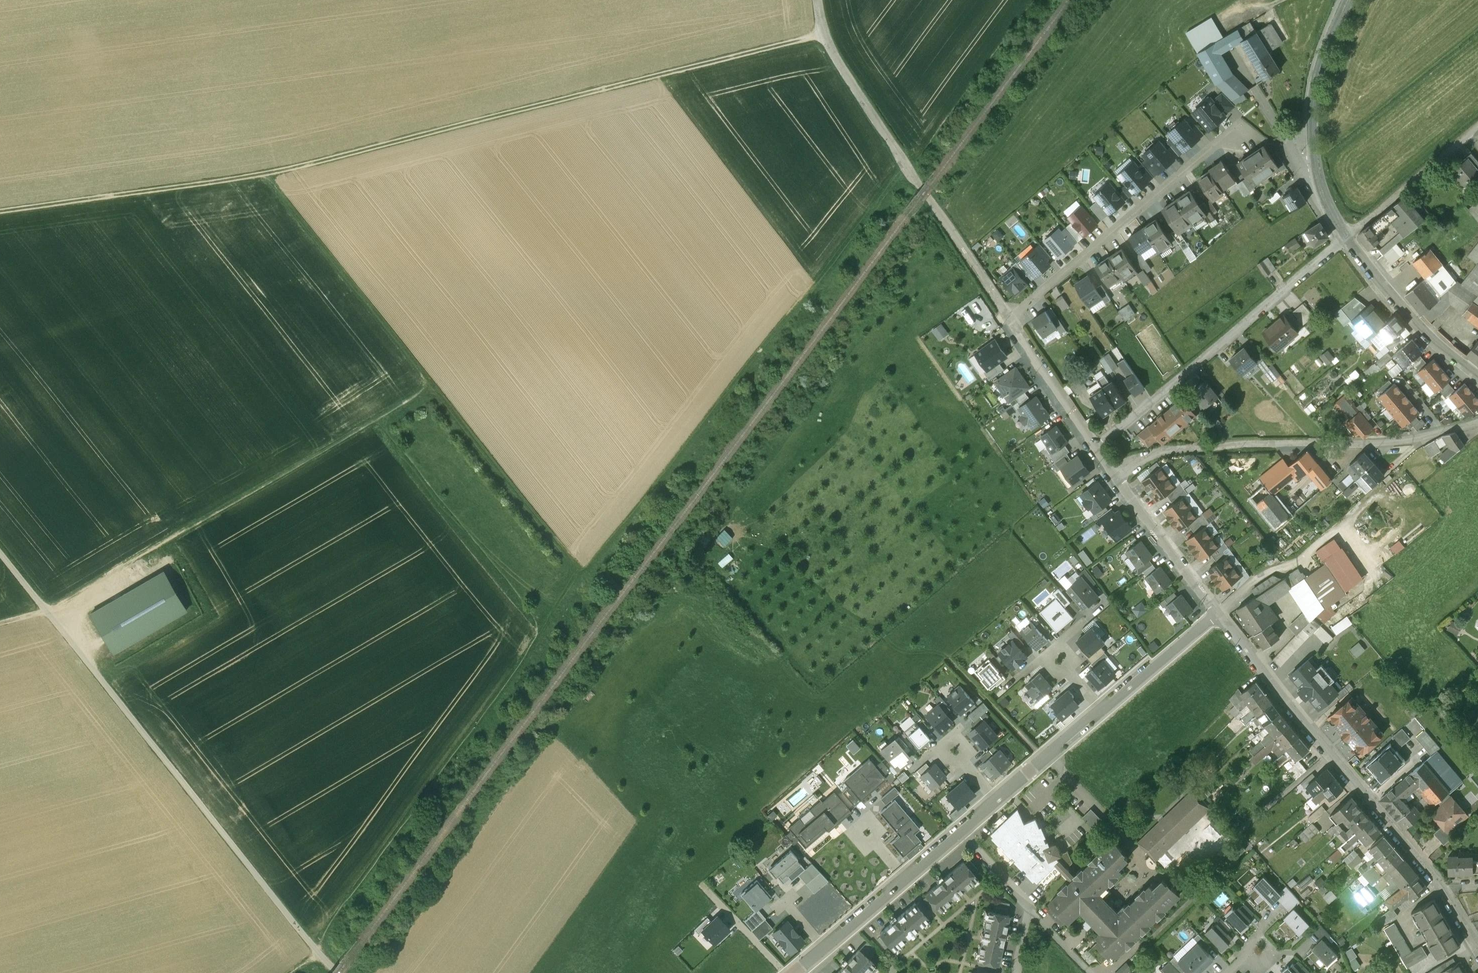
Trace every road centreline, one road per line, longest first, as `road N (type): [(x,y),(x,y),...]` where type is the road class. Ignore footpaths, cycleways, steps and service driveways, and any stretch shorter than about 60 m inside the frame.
road 1 (track): [(825,36),(263,174),(0,210)]
road 2 (track): [(0,550),(340,972)]
road 3 (track): [(585,574),(263,174)]
road 4 (track): [(46,608),(430,387)]
road 5 (residential): [(1477,421),(1399,440),(1177,448),(1113,472)]
road 6 (residential): [(1220,617),(1444,891)]
road 7 (residential): [(1097,449),(1346,238)]
road 8 (unclassified): [(819,0),(831,51),(977,268)]
road 9 (residential): [(1011,318),(1217,144),(1241,136)]
road 10 (residential): [(1346,238),(1320,185),(1312,120),(1317,77),(1348,0)]
road 11 (residential): [(1477,377),(1410,315),(1346,238)]
road 12 (residential): [(1113,472),(1220,617)]
road 13 (residential): [(1346,238),(1477,128)]
road 14 (residential): [(1011,318),(1097,449)]
road 15 (residential): [(1104,713),(1220,617)]
road 16 (residential): [(1000,803),(1104,713)]

